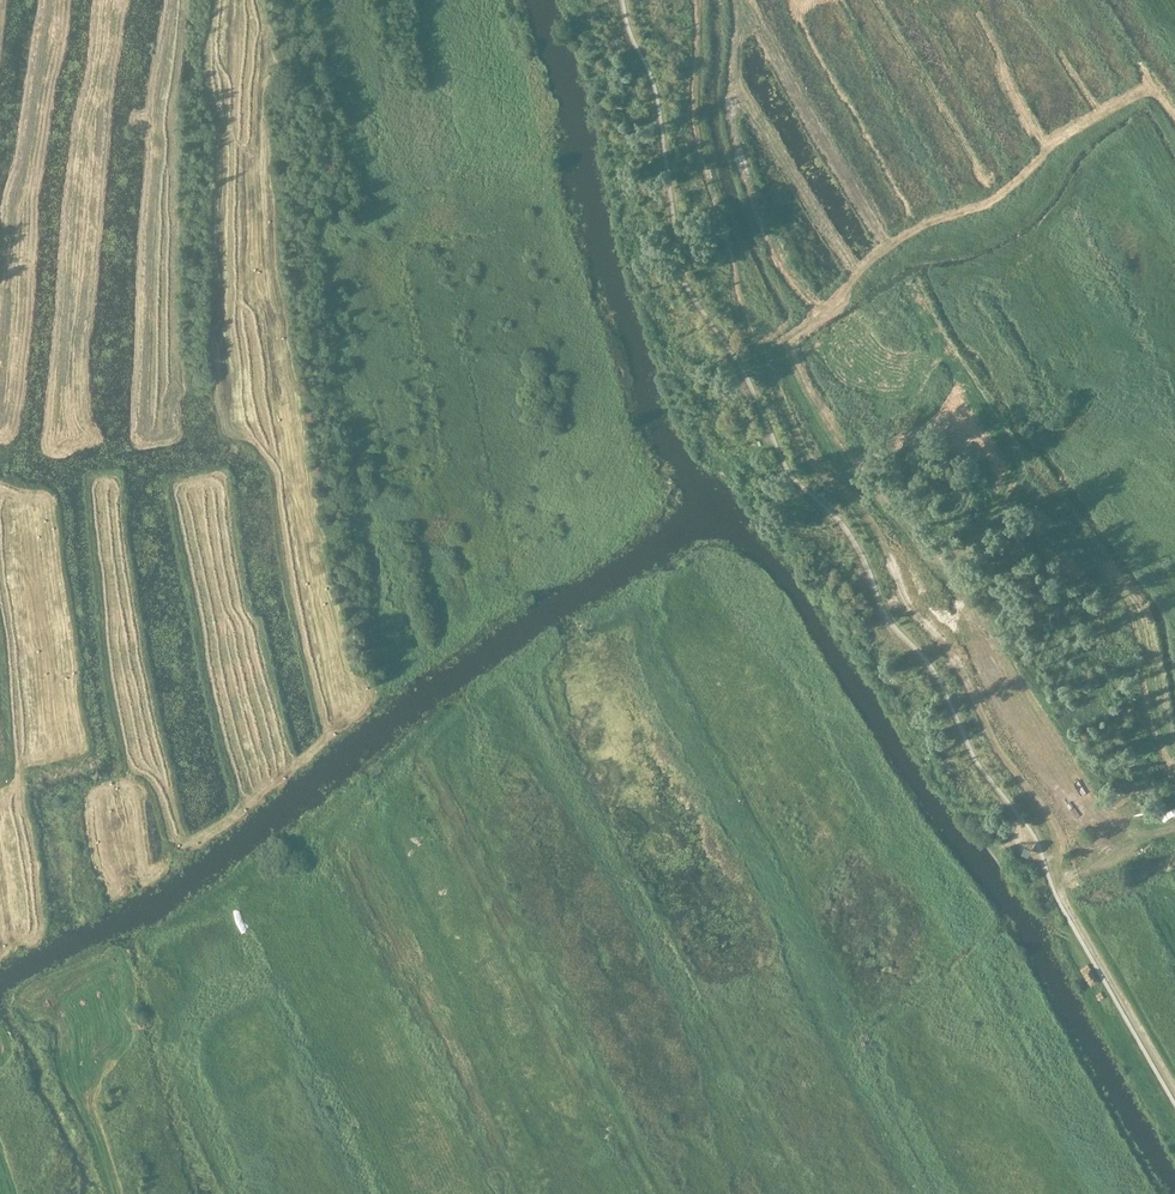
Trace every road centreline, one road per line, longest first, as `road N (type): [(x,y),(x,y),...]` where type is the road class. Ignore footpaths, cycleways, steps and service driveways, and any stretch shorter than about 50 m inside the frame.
road 1 (track): [(1174,1087),(1060,893),(1052,868),(1059,848)]

